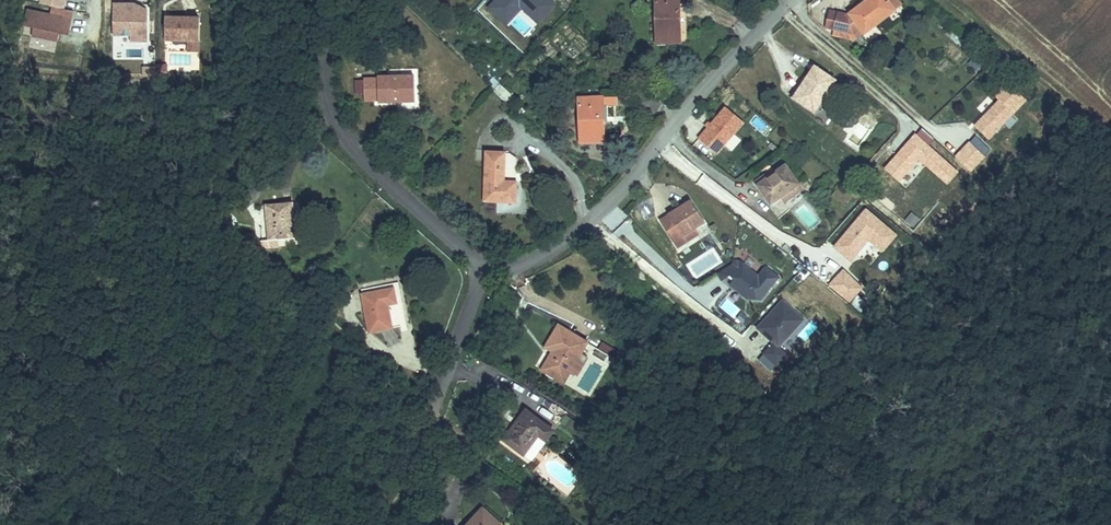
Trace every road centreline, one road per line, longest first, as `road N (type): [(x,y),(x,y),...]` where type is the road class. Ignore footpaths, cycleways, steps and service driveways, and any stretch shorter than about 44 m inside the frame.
road 1 (residential): [(481,273),(546,252),(596,211),(789,0)]
road 2 (residential): [(343,0),(324,49),(323,95),(338,133),(481,273)]
road 3 (track): [(1110,137),(991,49),(943,0)]
road 4 (residential): [(428,410),(481,273)]

